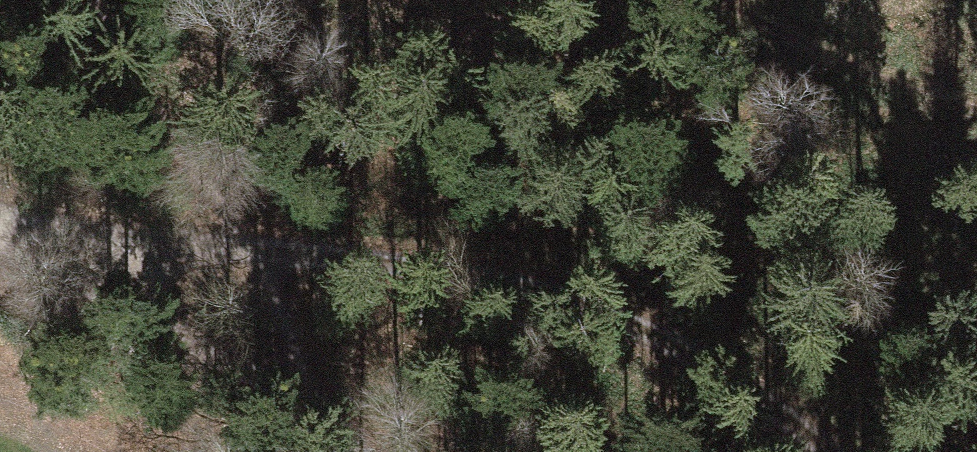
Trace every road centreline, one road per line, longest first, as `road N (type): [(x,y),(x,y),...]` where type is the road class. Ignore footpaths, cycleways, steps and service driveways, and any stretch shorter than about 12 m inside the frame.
road 1 (track): [(833,451),(701,362),(633,328),(496,282),(352,259),(0,233)]
road 2 (track): [(311,405),(0,240)]
road 3 (track): [(101,0),(136,93),(253,252)]
road 4 (track): [(976,99),(843,56),(732,0)]

